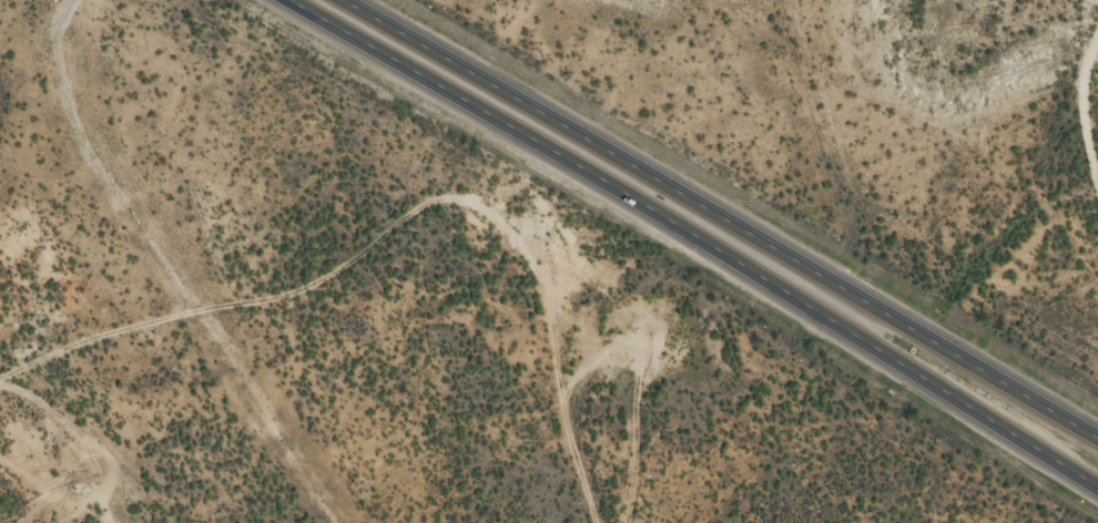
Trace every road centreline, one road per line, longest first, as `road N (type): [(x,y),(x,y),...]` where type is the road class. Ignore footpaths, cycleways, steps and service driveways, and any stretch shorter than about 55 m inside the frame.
road 1 (primary): [(286,0),(648,206),(1097,488)]
road 2 (primary): [(1097,438),(342,0)]
road 3 (track): [(51,348),(299,288),(419,212),(470,195),(537,279),(598,522)]

